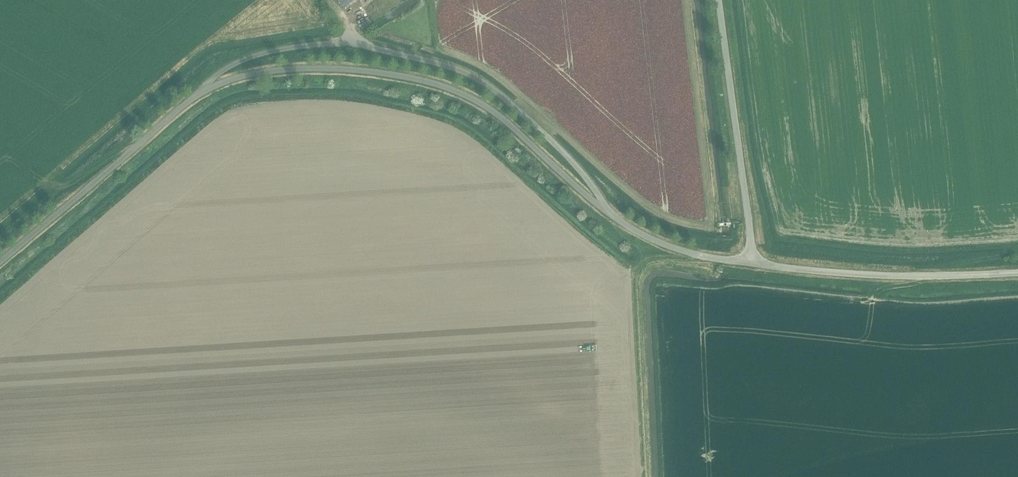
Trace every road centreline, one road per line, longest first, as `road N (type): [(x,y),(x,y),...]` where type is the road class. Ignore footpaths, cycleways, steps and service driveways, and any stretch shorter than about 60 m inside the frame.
road 1 (unclassified): [(605,208),(505,96),(465,70),(413,55),(350,43),(261,53),(221,71),(194,96)]
road 2 (unclassified): [(194,96),(254,70),(314,65),(444,84),(517,127),(605,208)]
road 3 (track): [(704,255),(650,257),(632,274),(642,476)]
road 4 (unclassified): [(1017,275),(750,261)]
road 5 (unclassified): [(750,261),(716,0)]
road 6 (unclassified): [(0,266),(194,96)]

